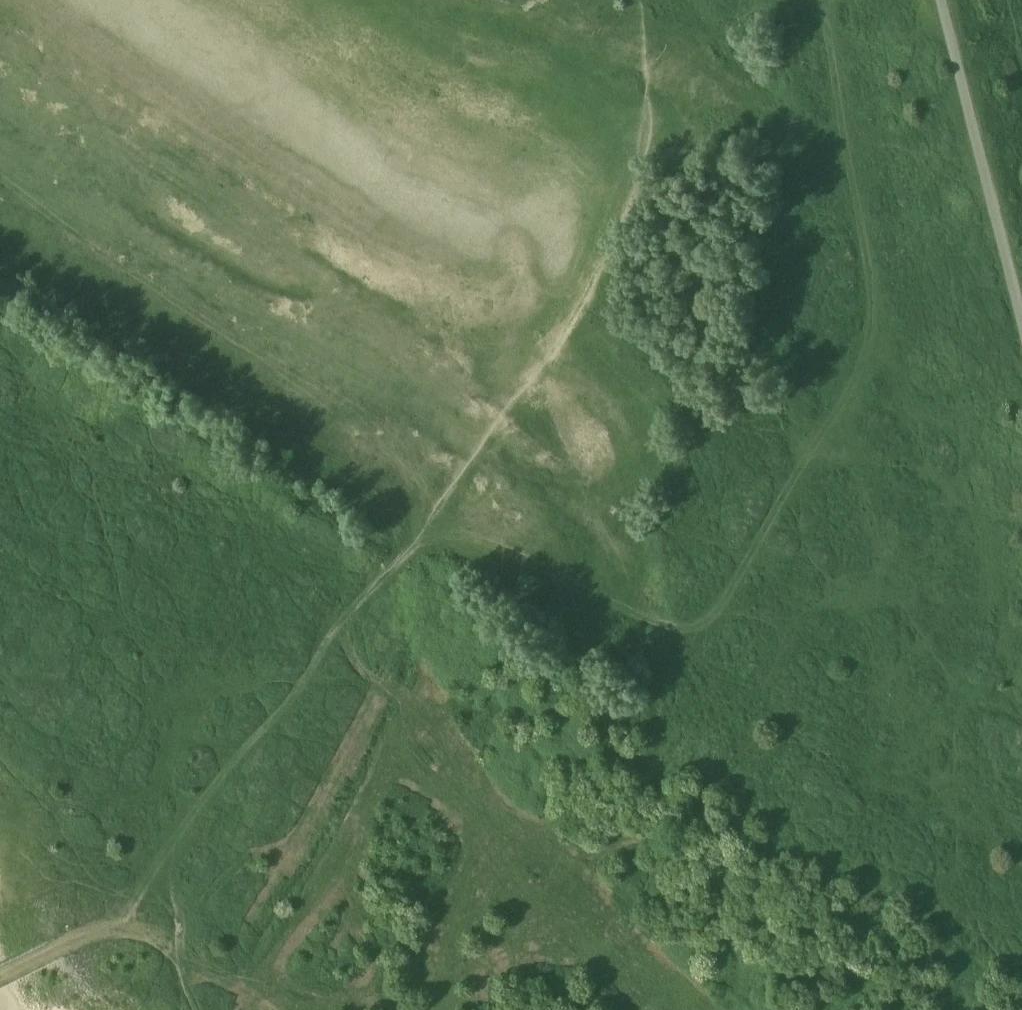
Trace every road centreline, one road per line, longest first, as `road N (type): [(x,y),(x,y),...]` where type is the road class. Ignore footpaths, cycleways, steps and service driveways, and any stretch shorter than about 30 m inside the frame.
road 1 (track): [(0,978),(102,937),(142,935),(180,951)]

